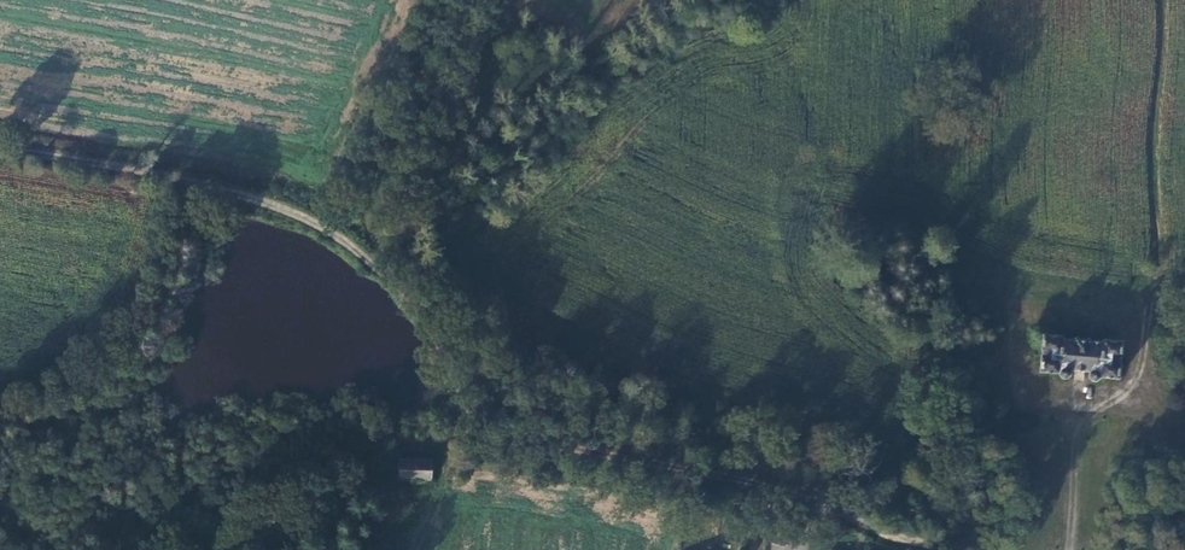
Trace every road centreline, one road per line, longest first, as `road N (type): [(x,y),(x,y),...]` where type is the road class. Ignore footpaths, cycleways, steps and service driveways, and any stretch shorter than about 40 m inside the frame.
road 1 (track): [(992,549),(492,407),(370,258),(333,229),(262,196),(0,156)]
road 2 (track): [(429,0),(333,229)]
road 3 (track): [(1094,549),(1094,393)]

